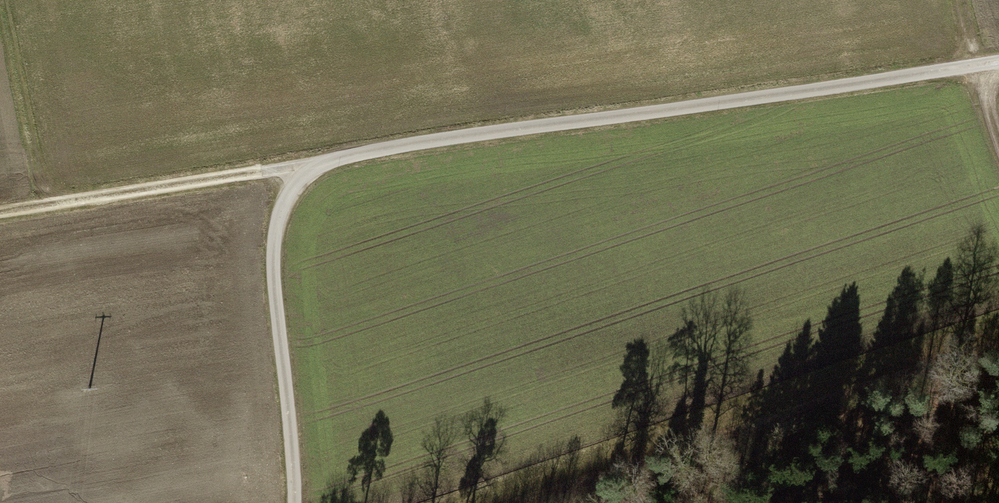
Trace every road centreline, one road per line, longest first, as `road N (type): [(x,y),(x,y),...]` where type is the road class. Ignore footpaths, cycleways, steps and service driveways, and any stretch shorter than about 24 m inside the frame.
road 1 (residential): [(295,502),(273,248),(286,200),(324,162),(998,61)]
road 2 (track): [(0,212),(324,162)]
road 3 (track): [(44,205),(2,0)]
road 4 (track): [(963,0),(998,137)]

